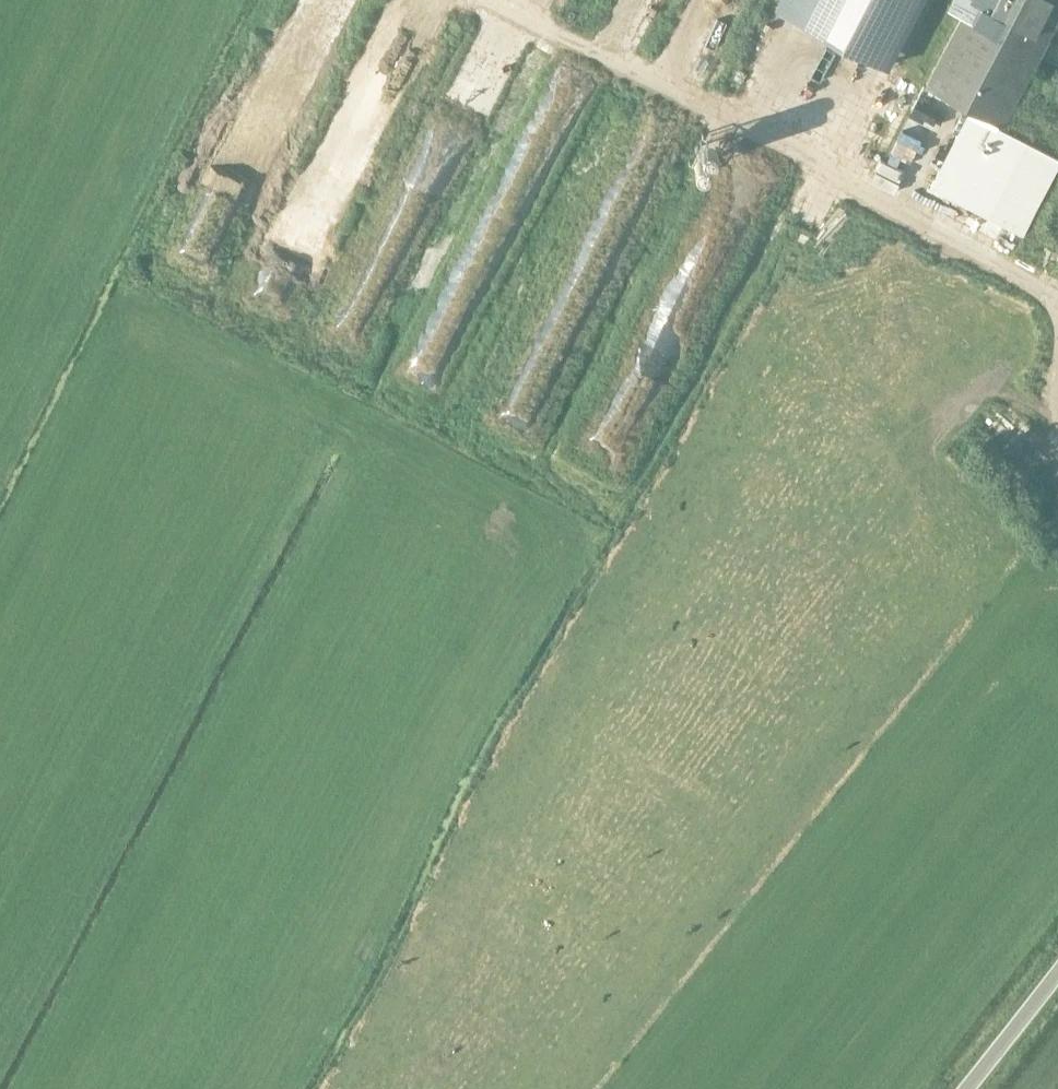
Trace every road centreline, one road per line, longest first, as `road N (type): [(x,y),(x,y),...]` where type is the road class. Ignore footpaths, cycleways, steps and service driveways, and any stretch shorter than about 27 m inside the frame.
road 1 (tertiary): [(966,1088),(1057,973)]

